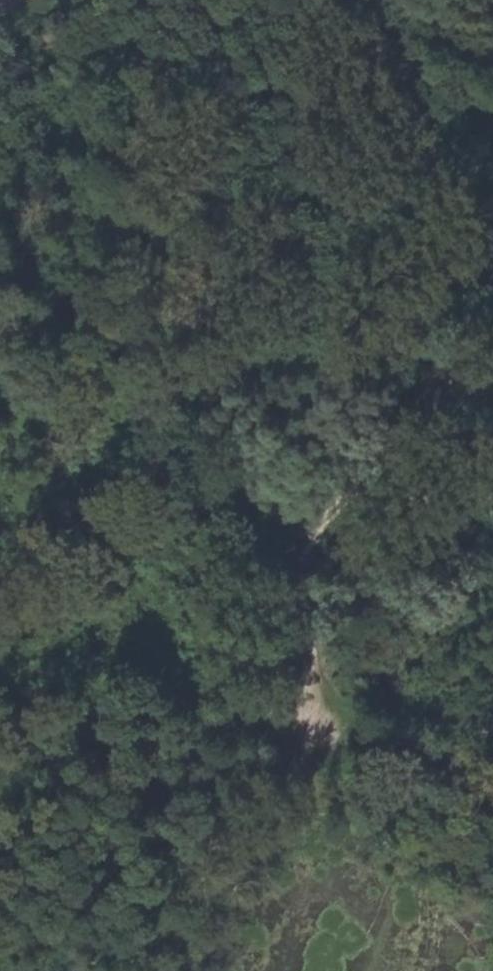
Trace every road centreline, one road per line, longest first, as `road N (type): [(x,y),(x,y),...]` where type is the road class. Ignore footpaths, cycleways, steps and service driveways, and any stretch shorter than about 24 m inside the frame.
road 1 (track): [(492,332),(442,426),(321,538),(404,843)]

